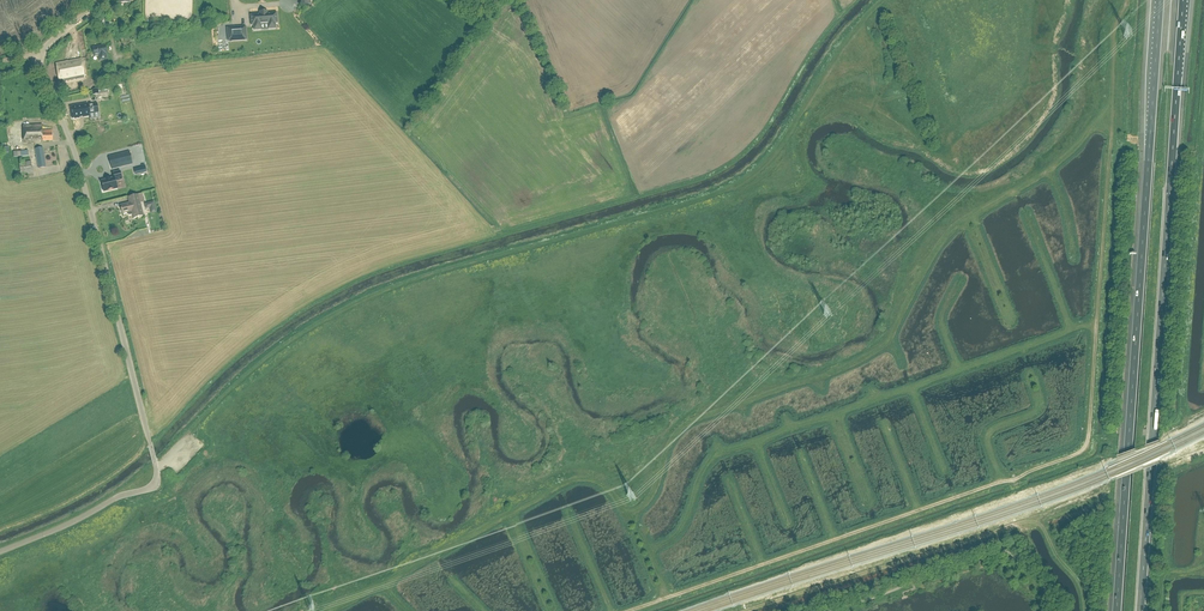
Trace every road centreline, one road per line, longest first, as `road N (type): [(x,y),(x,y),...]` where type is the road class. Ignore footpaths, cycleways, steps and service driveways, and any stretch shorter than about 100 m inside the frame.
road 1 (track): [(1128,0),(1114,31),(1113,110),(1050,172),(952,229),(882,347),(688,423),(672,439),(654,492),(631,517),(604,485),(570,481),(326,610)]
road 2 (track): [(190,431),(278,350),(359,302),(740,182),(771,155),(861,20),(883,0)]
road 3 (track): [(1113,110),(1082,450),(629,610)]
road 4 (motorway): [(1160,0),(1117,610)]
road 5 (motorway): [(1141,610),(1183,0)]
road 6 (unclassified): [(0,552),(157,480),(82,177),(39,60)]
road 7 (track): [(1097,328),(713,457),(678,533),(647,555)]

